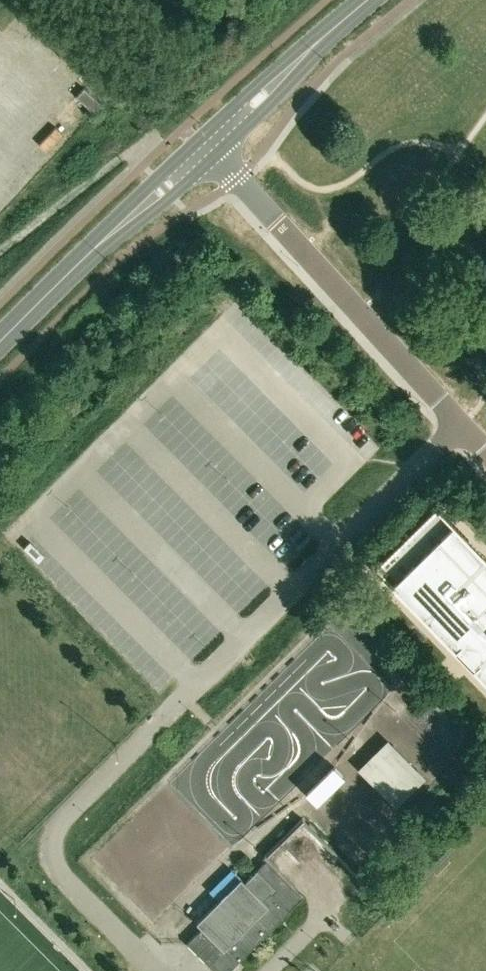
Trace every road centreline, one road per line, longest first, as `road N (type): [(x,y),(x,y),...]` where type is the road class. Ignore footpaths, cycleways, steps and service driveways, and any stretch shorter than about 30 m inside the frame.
road 1 (residential): [(485,450),(214,157)]
road 2 (tertiary): [(79,263),(214,157)]
road 3 (tertiary): [(197,141),(79,263)]
road 4 (tertiary): [(315,44),(197,141)]
road 5 (tertiary): [(214,157),(315,44)]

